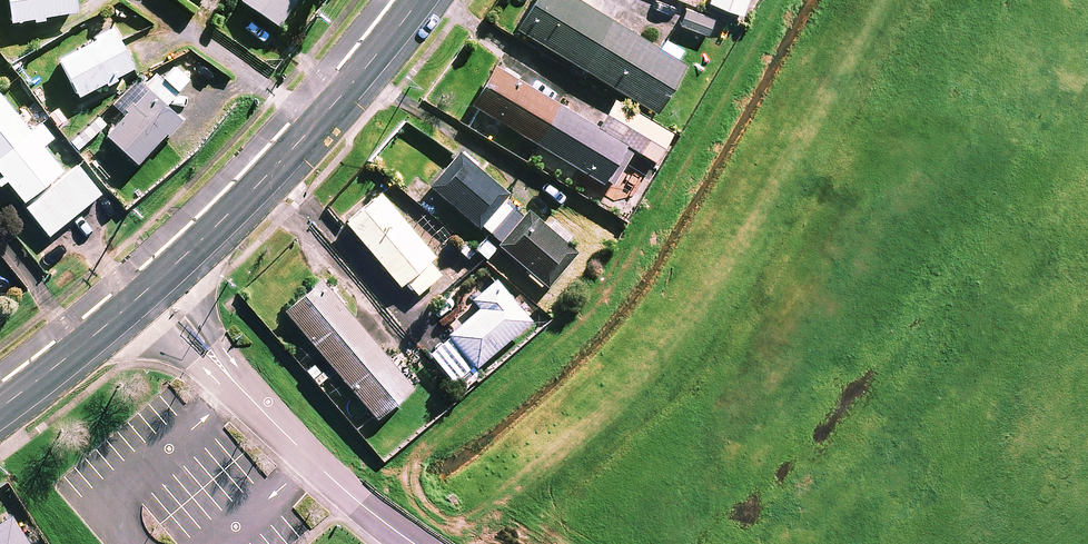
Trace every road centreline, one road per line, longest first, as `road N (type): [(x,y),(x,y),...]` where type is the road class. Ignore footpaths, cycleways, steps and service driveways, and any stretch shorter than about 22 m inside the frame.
road 1 (tertiary): [(0,409),(226,218),(418,0)]

